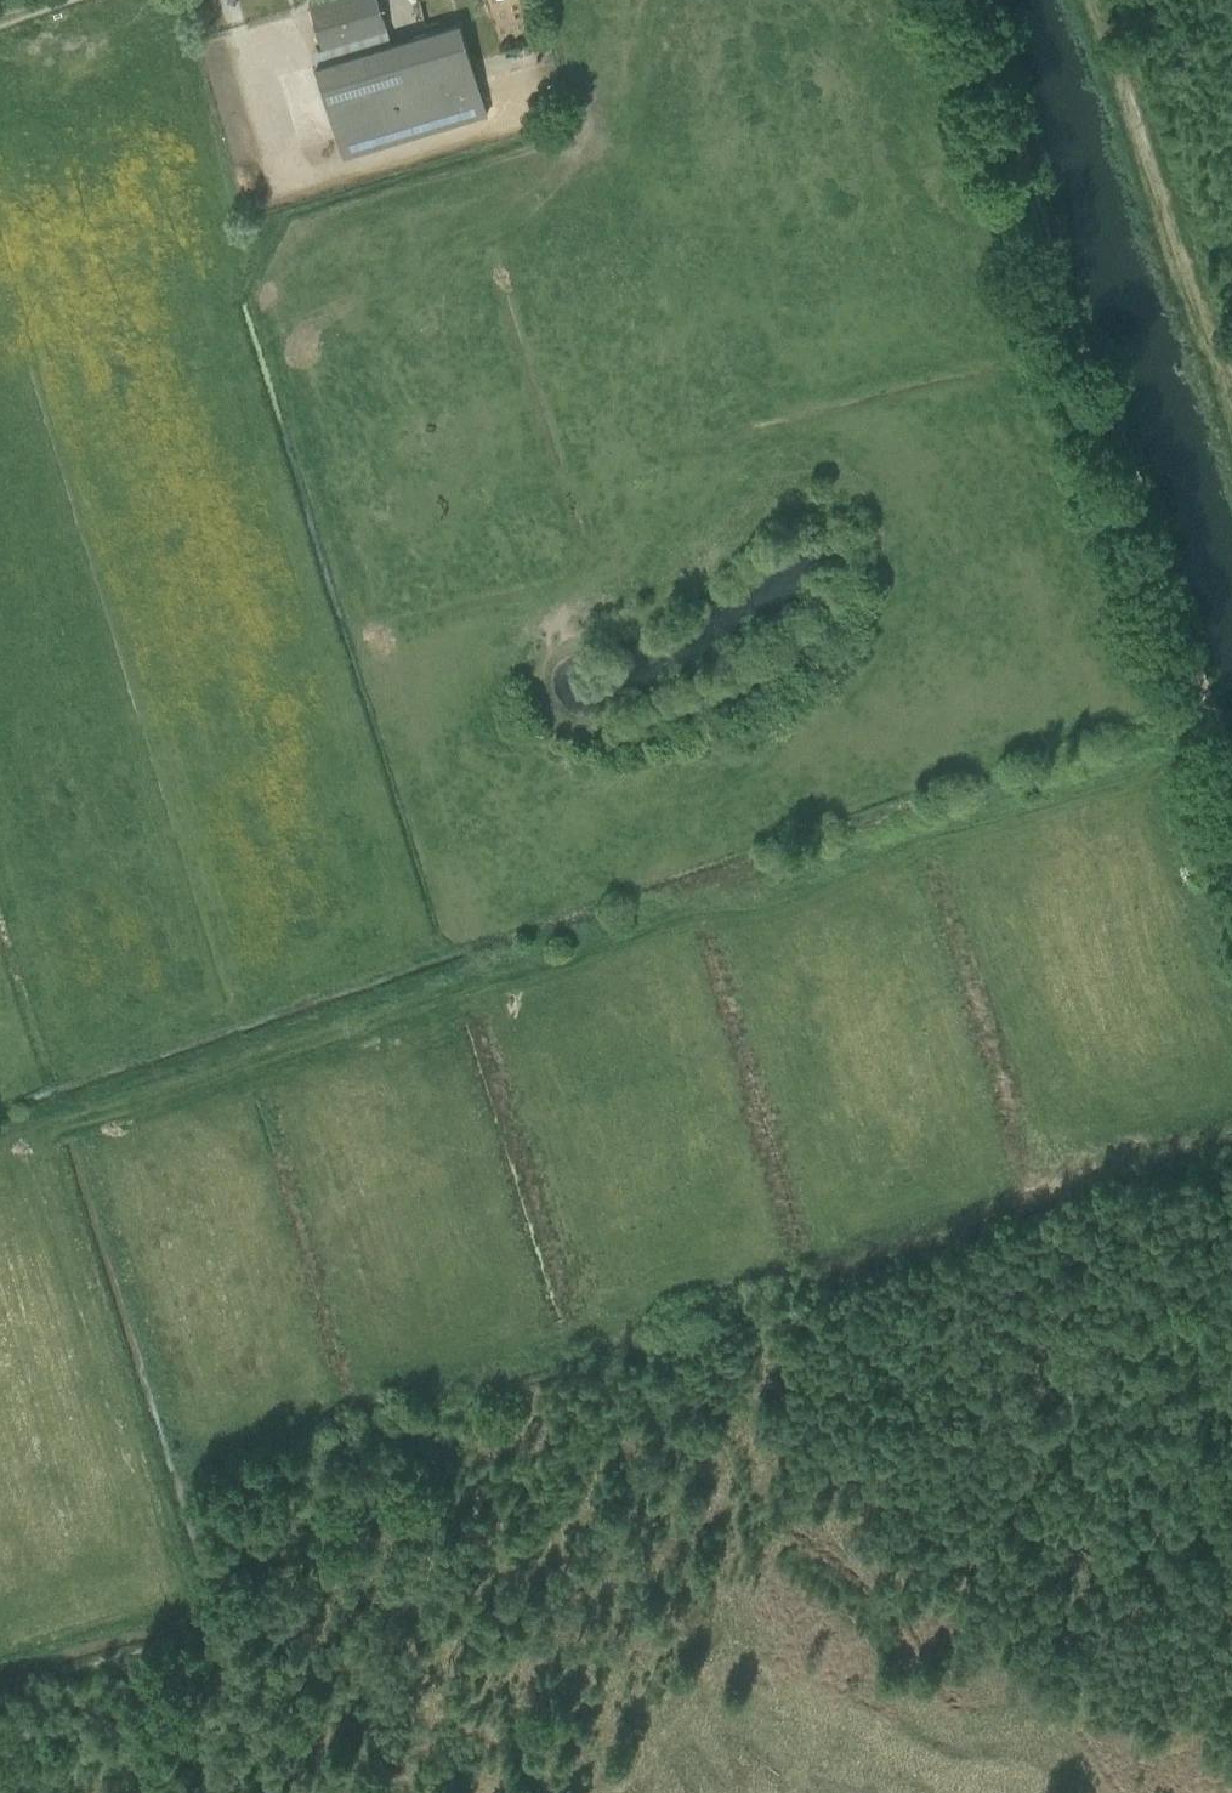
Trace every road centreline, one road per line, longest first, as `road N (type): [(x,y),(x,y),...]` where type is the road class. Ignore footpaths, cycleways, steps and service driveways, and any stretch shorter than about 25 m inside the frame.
road 1 (track): [(960,0),(1195,724)]

